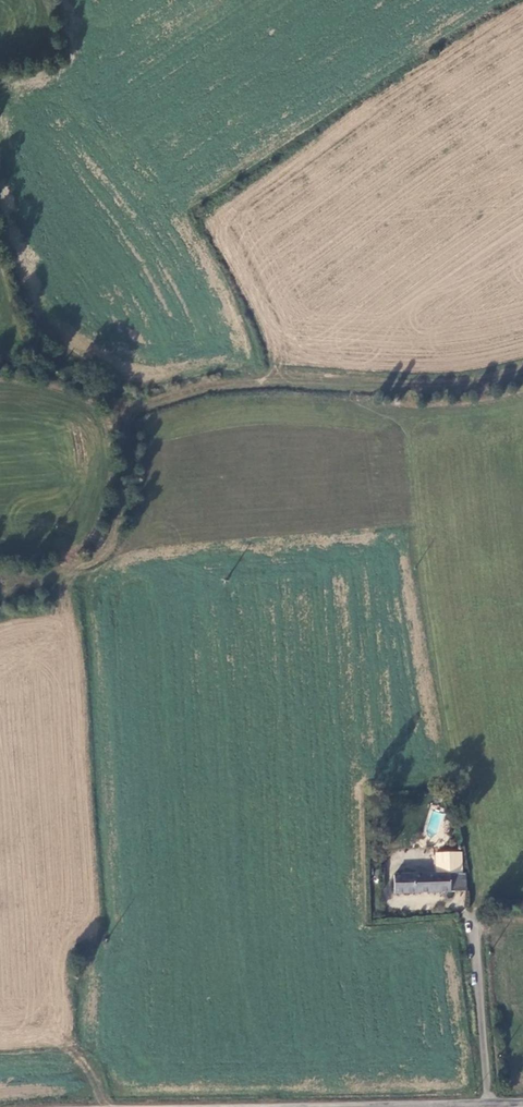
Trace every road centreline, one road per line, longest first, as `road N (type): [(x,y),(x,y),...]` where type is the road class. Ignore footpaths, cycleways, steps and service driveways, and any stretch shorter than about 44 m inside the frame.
road 1 (tertiary): [(522,1104),(377,1106)]

